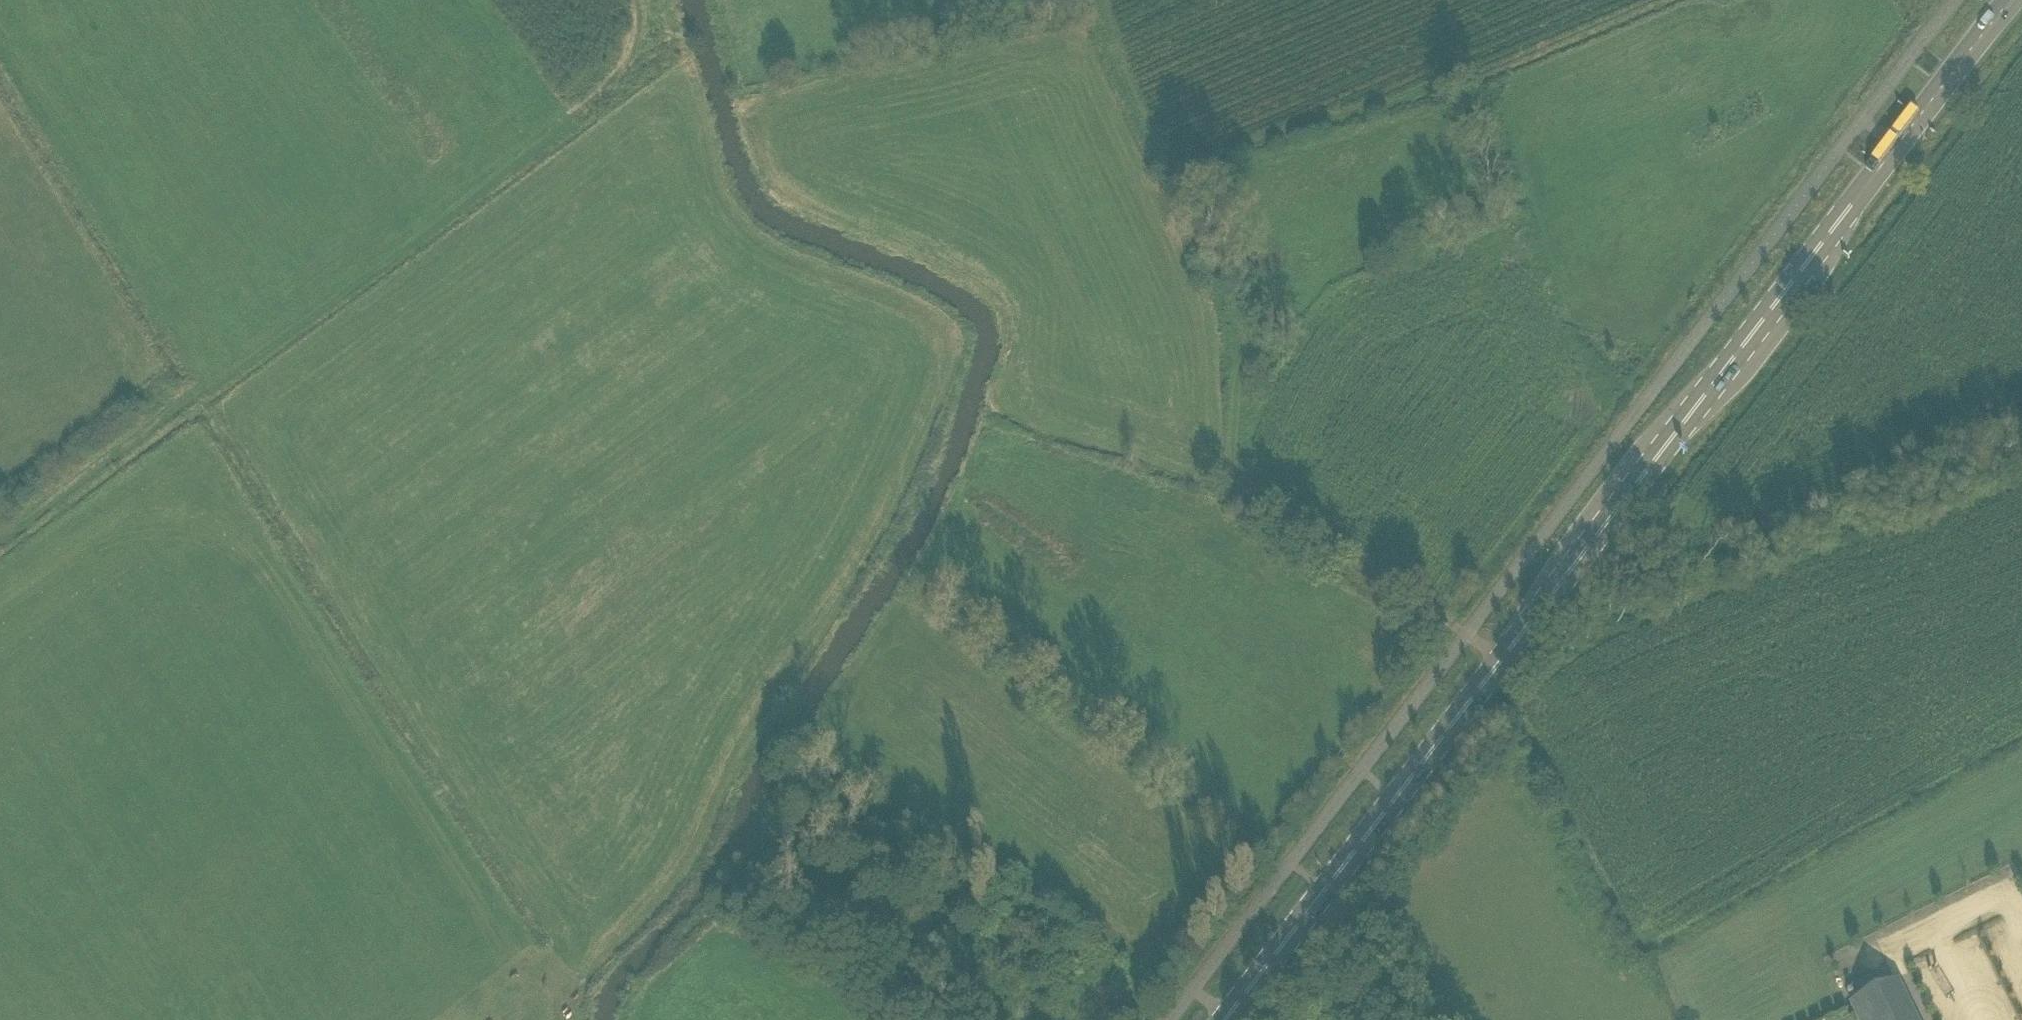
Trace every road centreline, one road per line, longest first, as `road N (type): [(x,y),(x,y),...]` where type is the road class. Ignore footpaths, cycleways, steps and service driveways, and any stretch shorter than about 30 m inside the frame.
road 1 (primary): [(1227,1019),(2013,0)]
road 2 (track): [(1497,665),(1465,639),(1228,505),(1231,380),(1213,283),(1097,7),(1083,0)]

